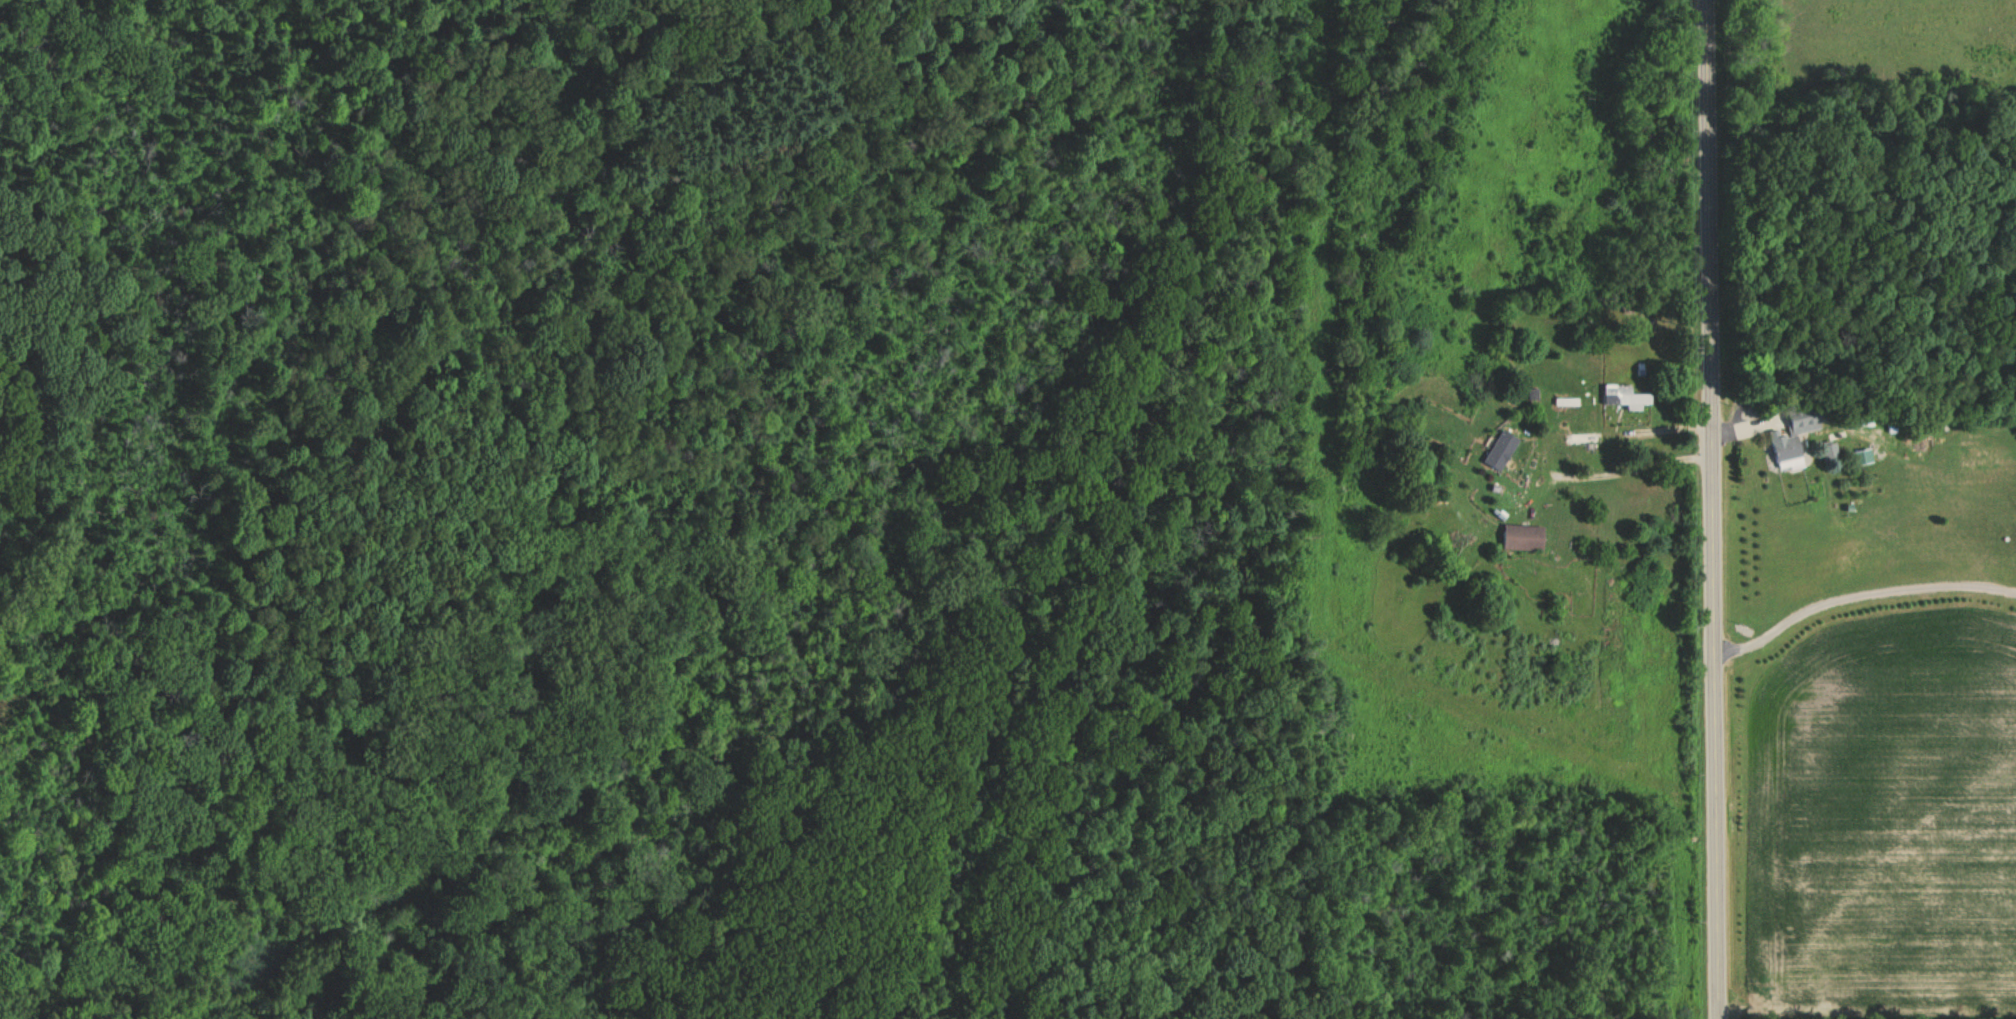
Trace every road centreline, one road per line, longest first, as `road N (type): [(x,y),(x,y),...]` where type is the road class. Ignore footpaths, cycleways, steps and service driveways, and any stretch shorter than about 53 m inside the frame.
road 1 (tertiary): [(1716,1018),(1705,0)]

